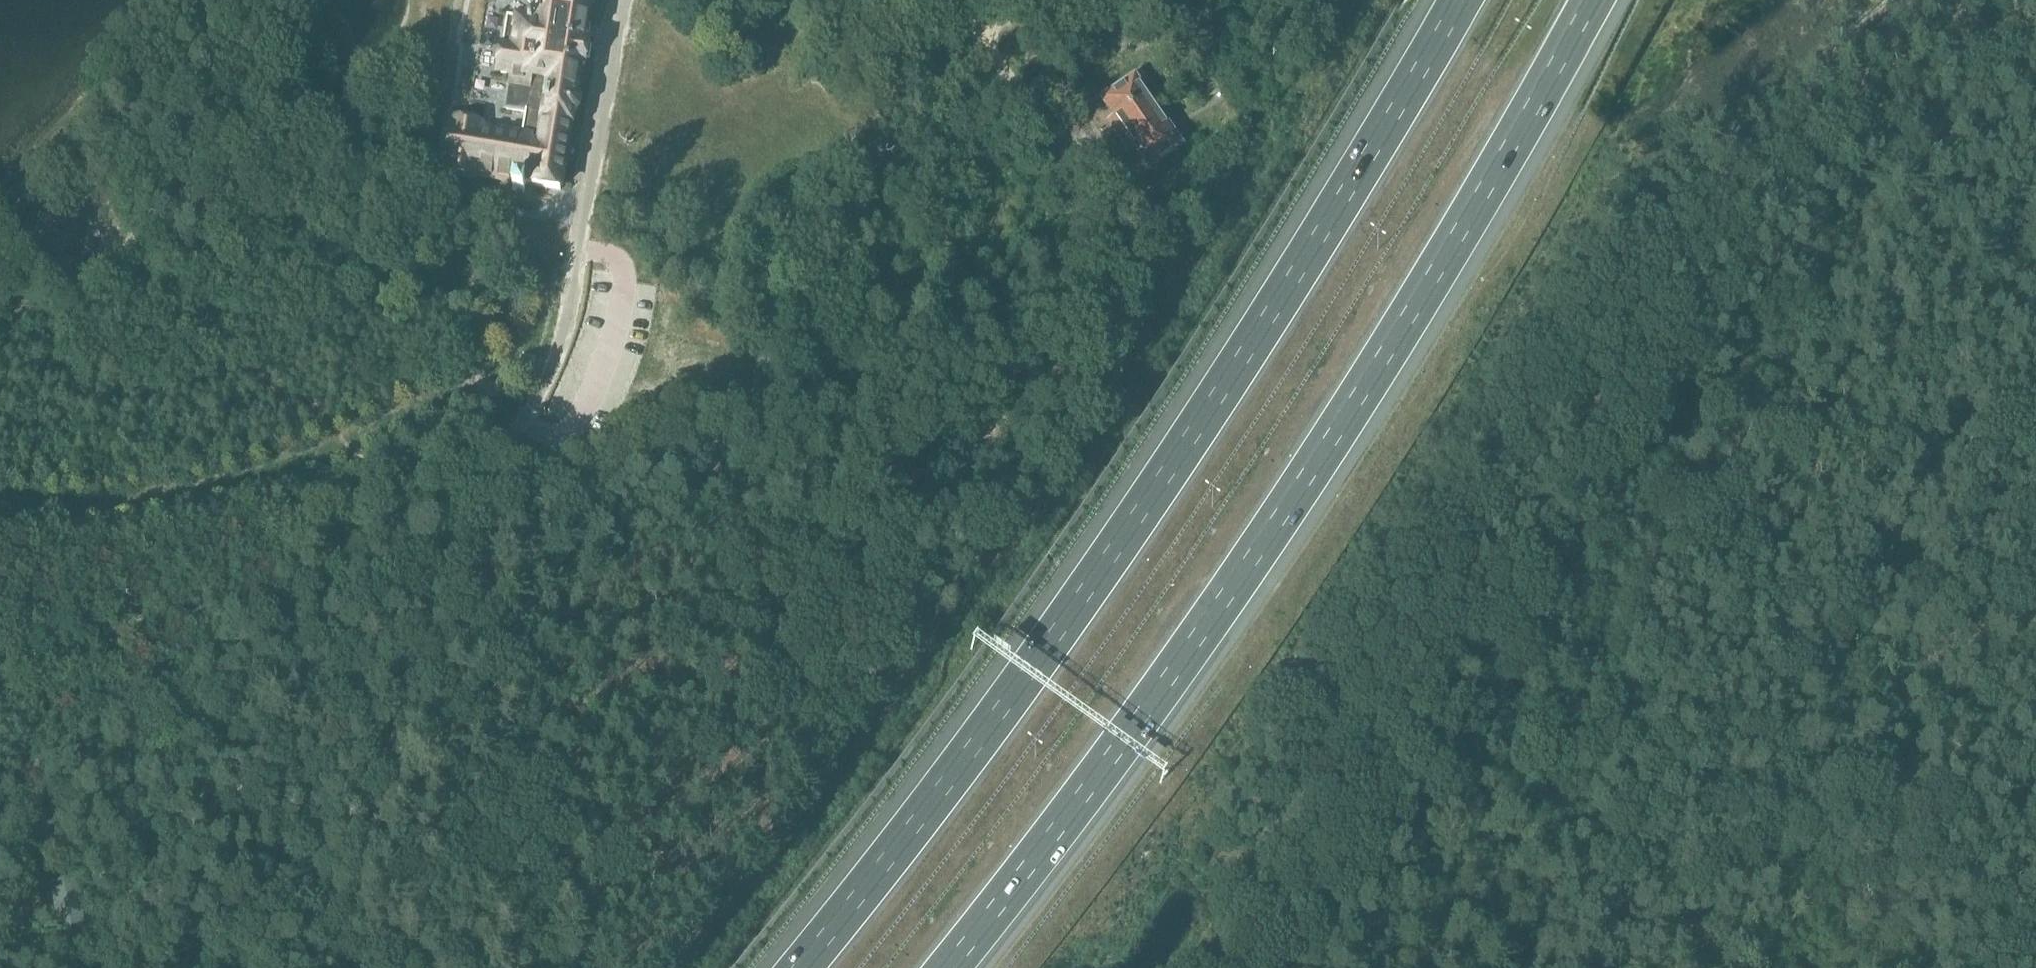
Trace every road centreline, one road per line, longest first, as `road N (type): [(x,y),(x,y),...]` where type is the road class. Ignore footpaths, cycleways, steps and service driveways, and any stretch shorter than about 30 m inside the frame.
road 1 (track): [(1228,967),(1333,659),(1589,251),(2035,46)]
road 2 (motorway): [(1461,0),(1226,385),(1064,622),(799,967)]
road 3 (motorway): [(948,967),(1170,677),(1332,436),(1591,0)]
road 4 (track): [(0,500),(146,497),(232,481),(488,385),(523,421)]

